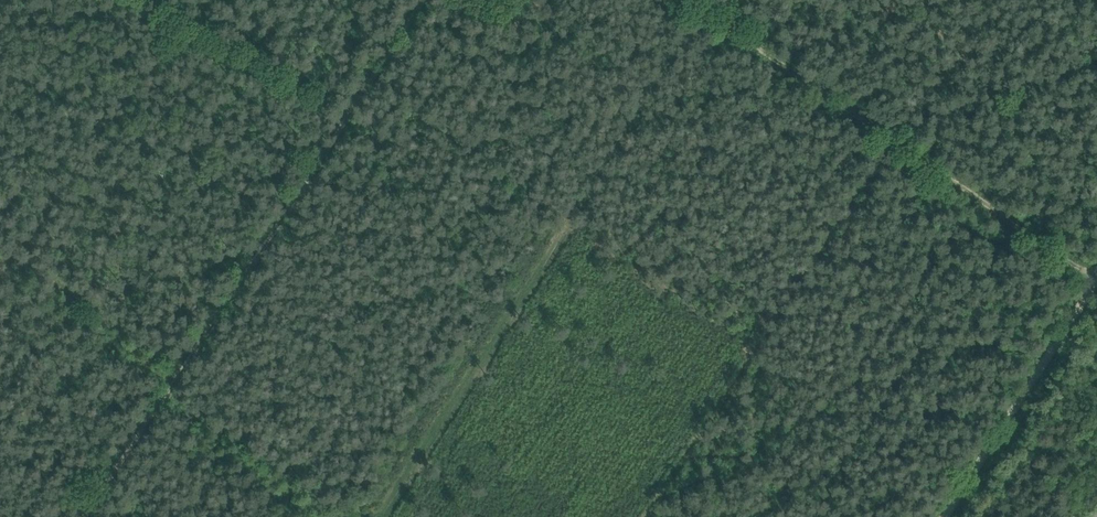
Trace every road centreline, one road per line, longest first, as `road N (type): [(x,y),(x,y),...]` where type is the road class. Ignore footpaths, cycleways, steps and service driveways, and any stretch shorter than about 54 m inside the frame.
road 1 (track): [(422,0),(84,516)]
road 2 (track): [(684,0),(1096,283)]
road 3 (track): [(1096,284),(945,516)]

